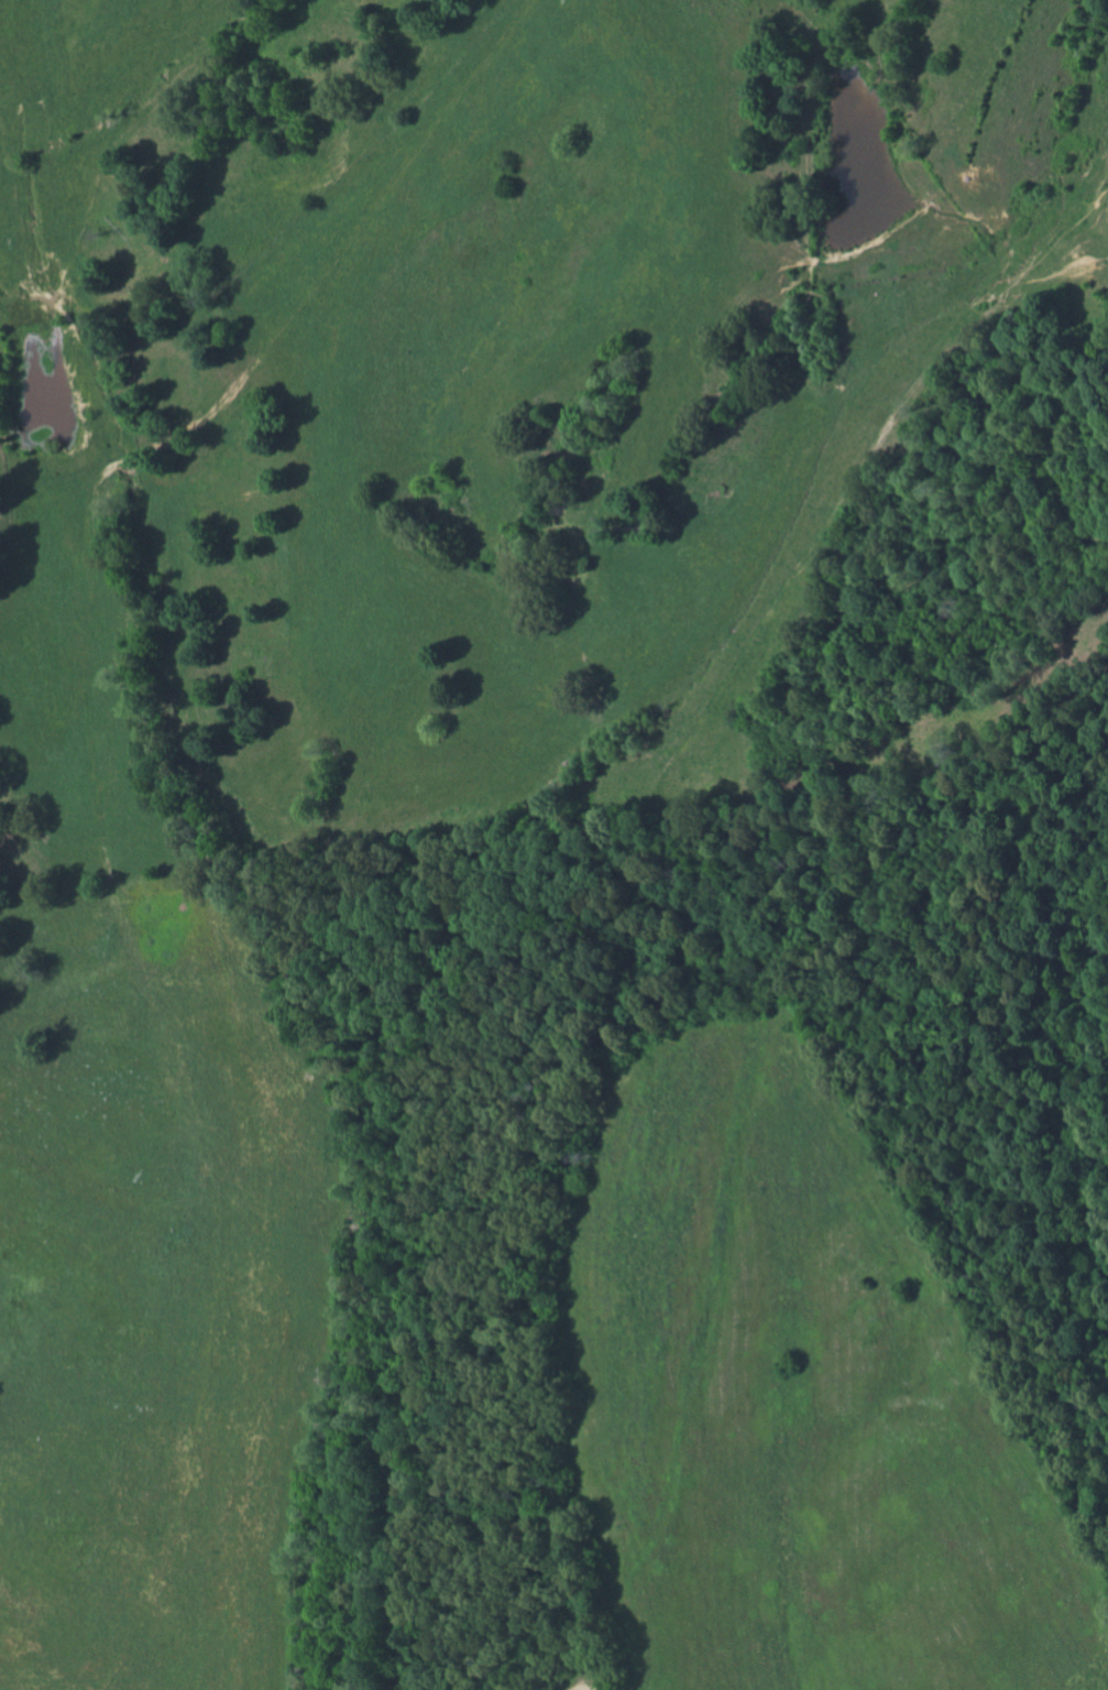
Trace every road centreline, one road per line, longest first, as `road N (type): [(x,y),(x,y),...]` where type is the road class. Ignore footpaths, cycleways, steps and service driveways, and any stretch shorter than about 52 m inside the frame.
road 1 (residential): [(671,1689),(639,1596),(662,1436),(803,969),(890,808),(917,787)]

